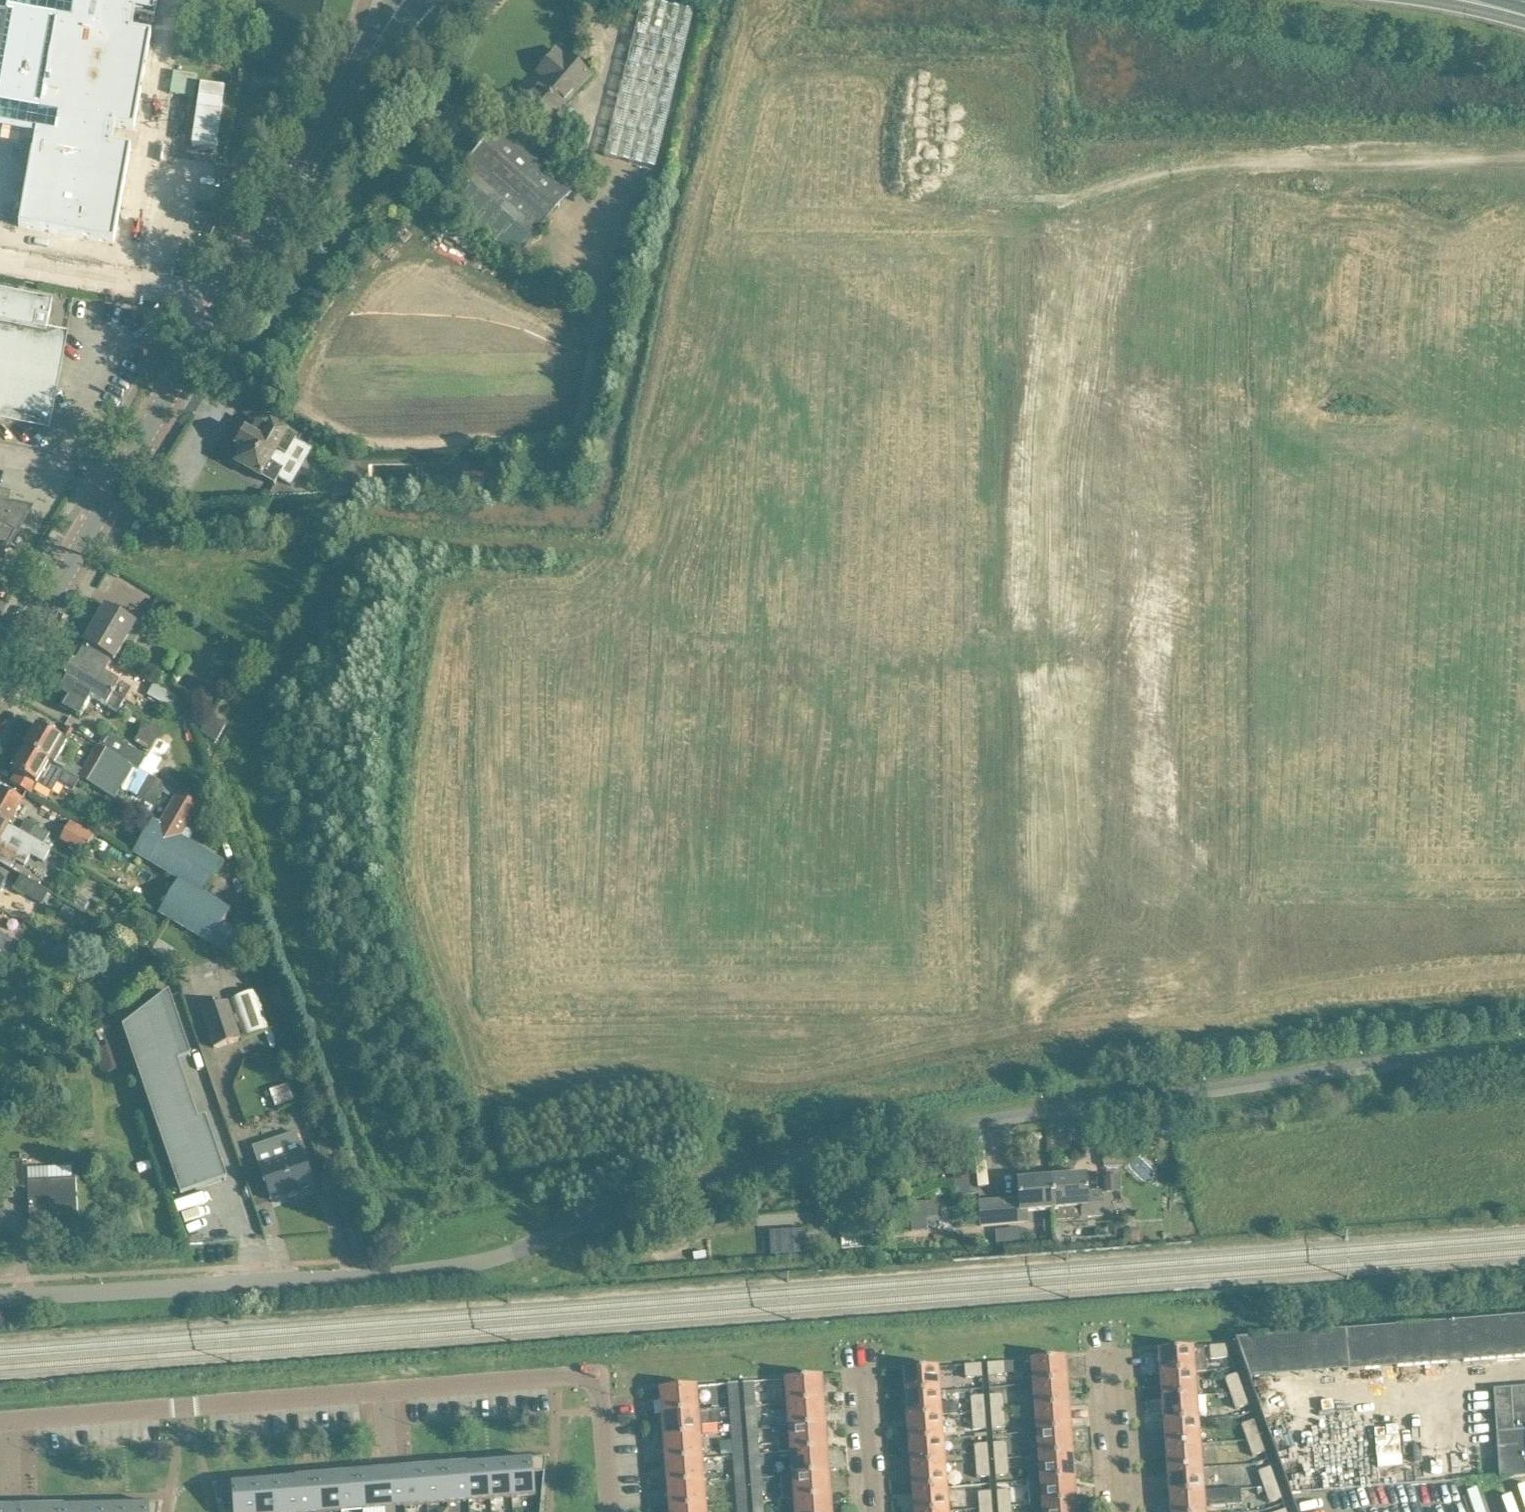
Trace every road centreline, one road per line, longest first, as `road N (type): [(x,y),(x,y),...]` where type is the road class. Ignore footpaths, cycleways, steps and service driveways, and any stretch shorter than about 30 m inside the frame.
road 1 (unclassified): [(0,1299),(470,1267),(725,1176),(943,1124),(1524,1049)]
road 2 (residential): [(0,1422),(576,1379),(591,1385)]
road 3 (unclassified): [(120,477),(388,23)]
road 4 (unclassified): [(0,686),(120,477)]
road 5 (residential): [(1119,1511),(1105,1352)]
road 6 (residential): [(874,1511),(862,1371)]
road 7 (primary): [(1389,0),(1524,13)]
road 8 (residential): [(609,1511),(600,1394),(591,1385)]
road 9 (unclassified): [(120,477),(0,455)]

